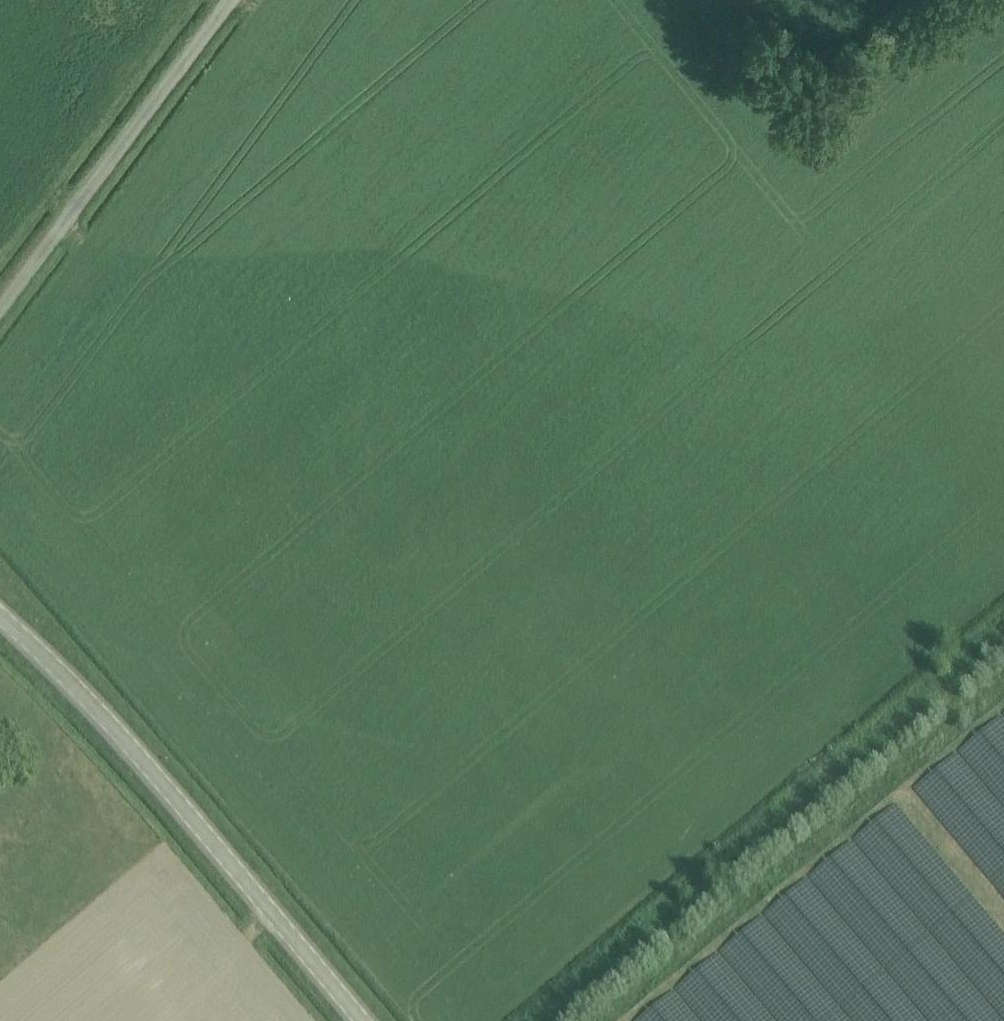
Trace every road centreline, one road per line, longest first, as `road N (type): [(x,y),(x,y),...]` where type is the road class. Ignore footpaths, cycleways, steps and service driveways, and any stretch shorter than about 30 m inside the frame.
road 1 (unclassified): [(362,1020),(109,724),(0,617)]
road 2 (unclassified): [(0,312),(235,0)]

